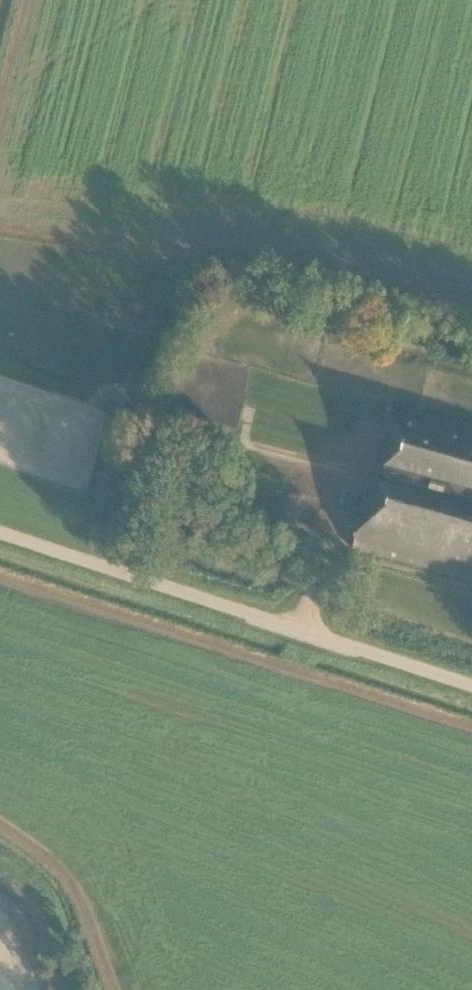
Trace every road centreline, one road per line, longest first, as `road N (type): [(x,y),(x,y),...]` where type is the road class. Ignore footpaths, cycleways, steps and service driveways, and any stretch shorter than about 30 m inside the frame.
road 1 (unclassified): [(471,684),(0,534)]

